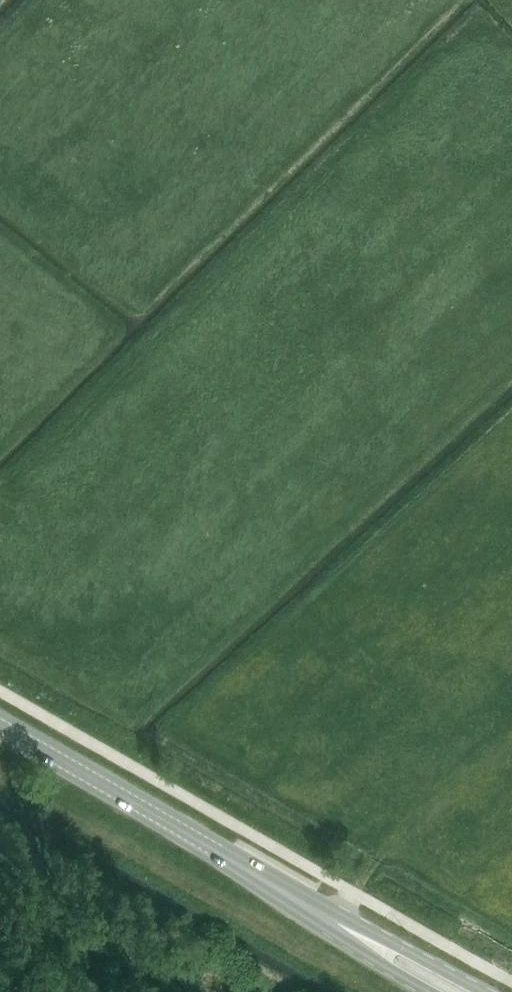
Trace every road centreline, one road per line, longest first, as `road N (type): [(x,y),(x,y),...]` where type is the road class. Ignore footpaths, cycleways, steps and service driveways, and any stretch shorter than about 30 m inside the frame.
road 1 (secondary): [(453,991),(0,730)]

